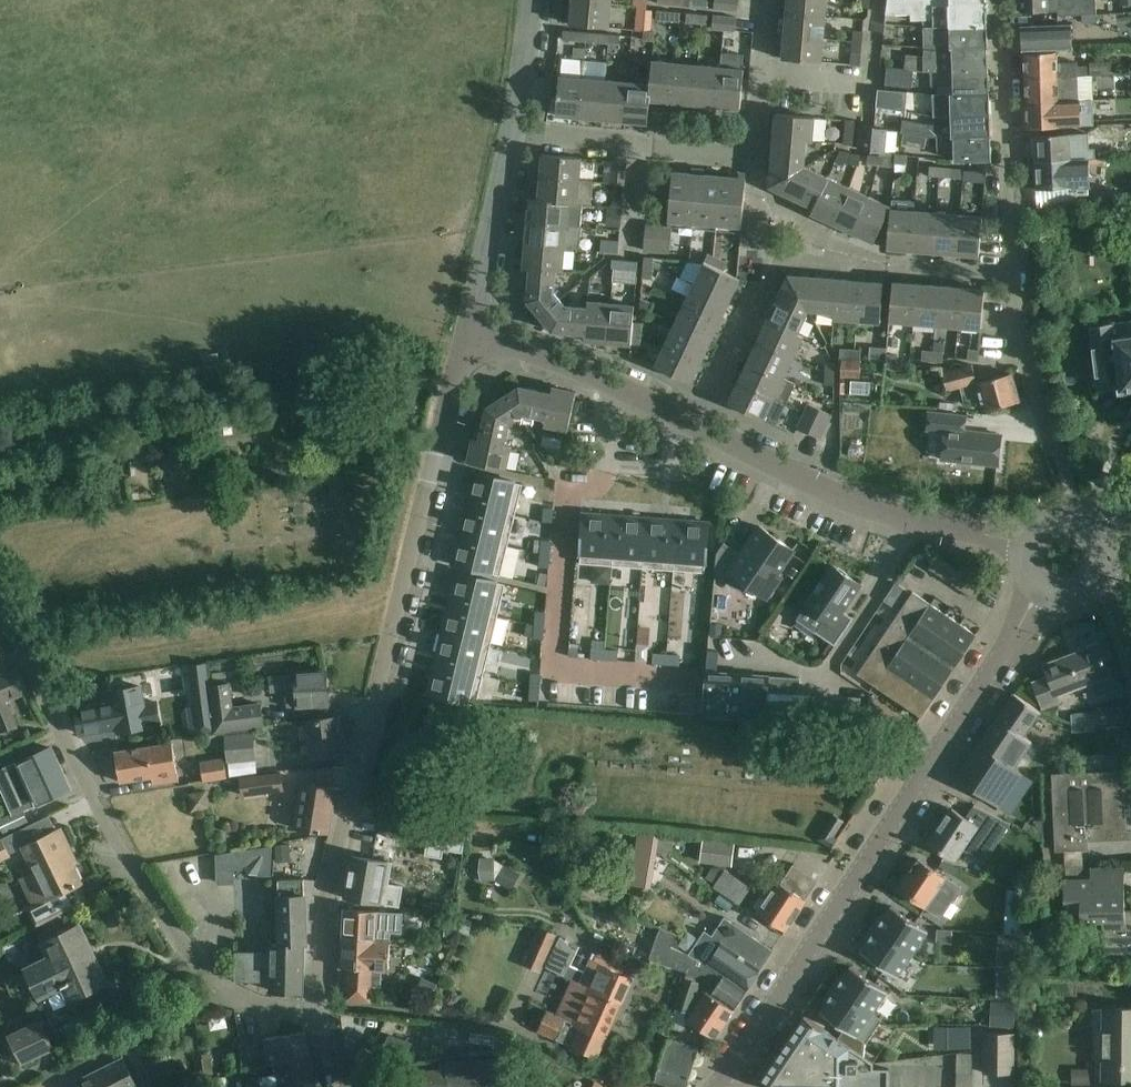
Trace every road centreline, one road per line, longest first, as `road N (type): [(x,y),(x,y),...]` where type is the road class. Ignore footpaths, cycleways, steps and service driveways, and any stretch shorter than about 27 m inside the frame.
road 1 (unclassified): [(320,1012),(333,863),(466,330)]
road 2 (tertiary): [(715,1086),(1043,593)]
road 3 (unclassified): [(320,1012),(246,1000),(184,946),(118,842),(0,599)]
road 4 (residential): [(512,132),(750,154),(767,0)]
road 5 (unclassified): [(1026,545),(871,511),(692,424)]
road 6 (residential): [(1008,280),(1001,0)]
road 7 (unclassified): [(1075,521),(1008,280)]
road 8 (residential): [(692,424),(564,360),(466,330)]
road 9 (unclassified): [(466,330),(512,132)]
road 10 (unclassified): [(512,132),(531,0)]

